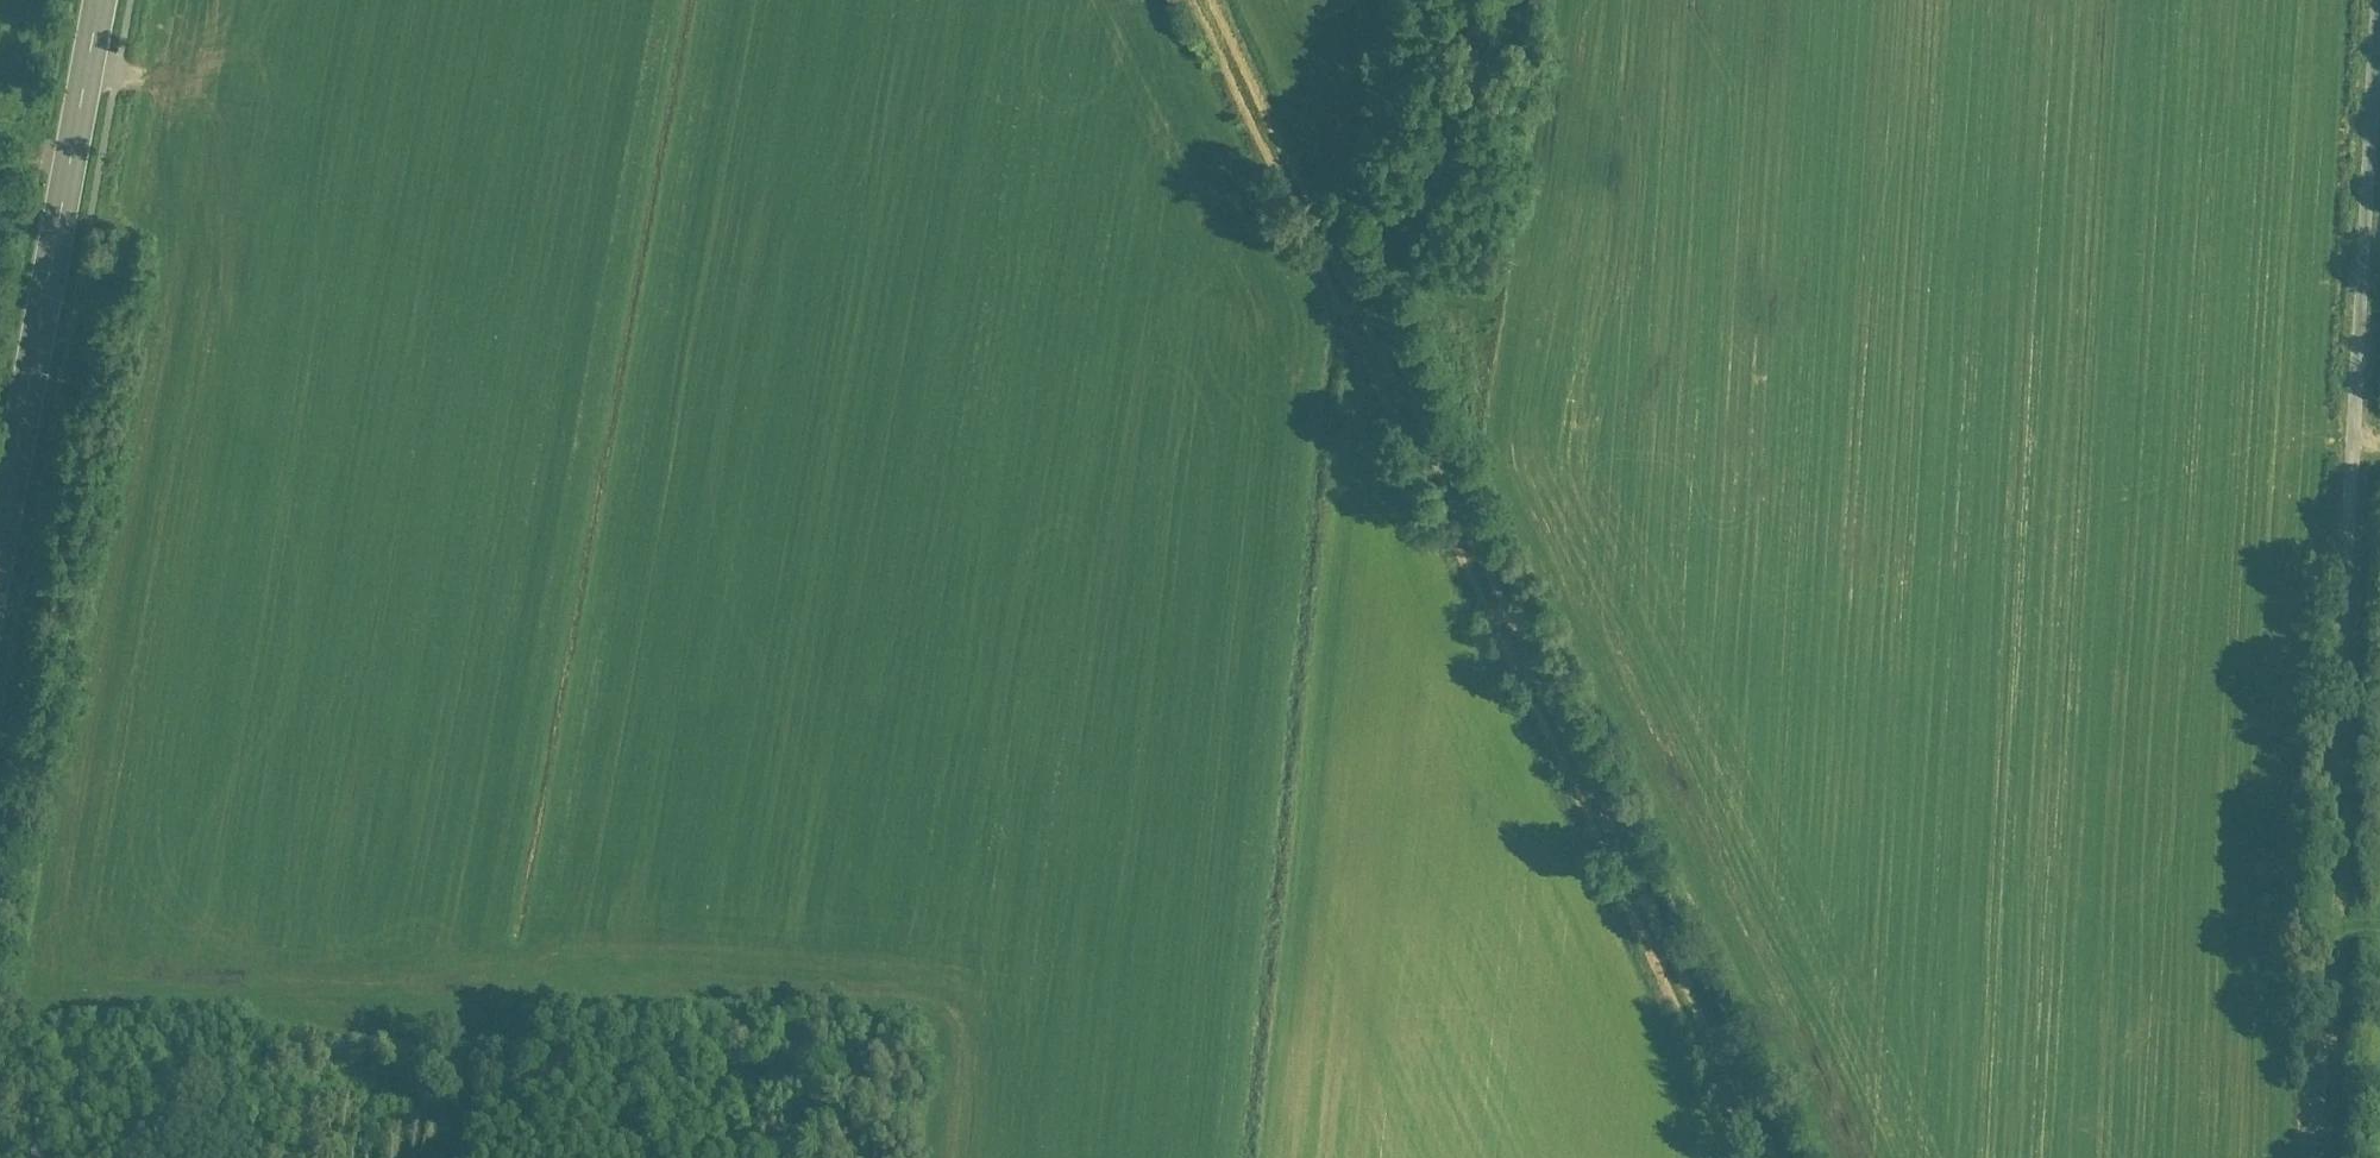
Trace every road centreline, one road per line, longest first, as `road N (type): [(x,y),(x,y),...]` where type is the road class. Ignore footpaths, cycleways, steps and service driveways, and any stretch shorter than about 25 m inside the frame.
road 1 (track): [(1204,0),(1756,1157)]
road 2 (residential): [(2320,1157),(2379,106)]
road 3 (primary): [(0,513),(93,0)]

